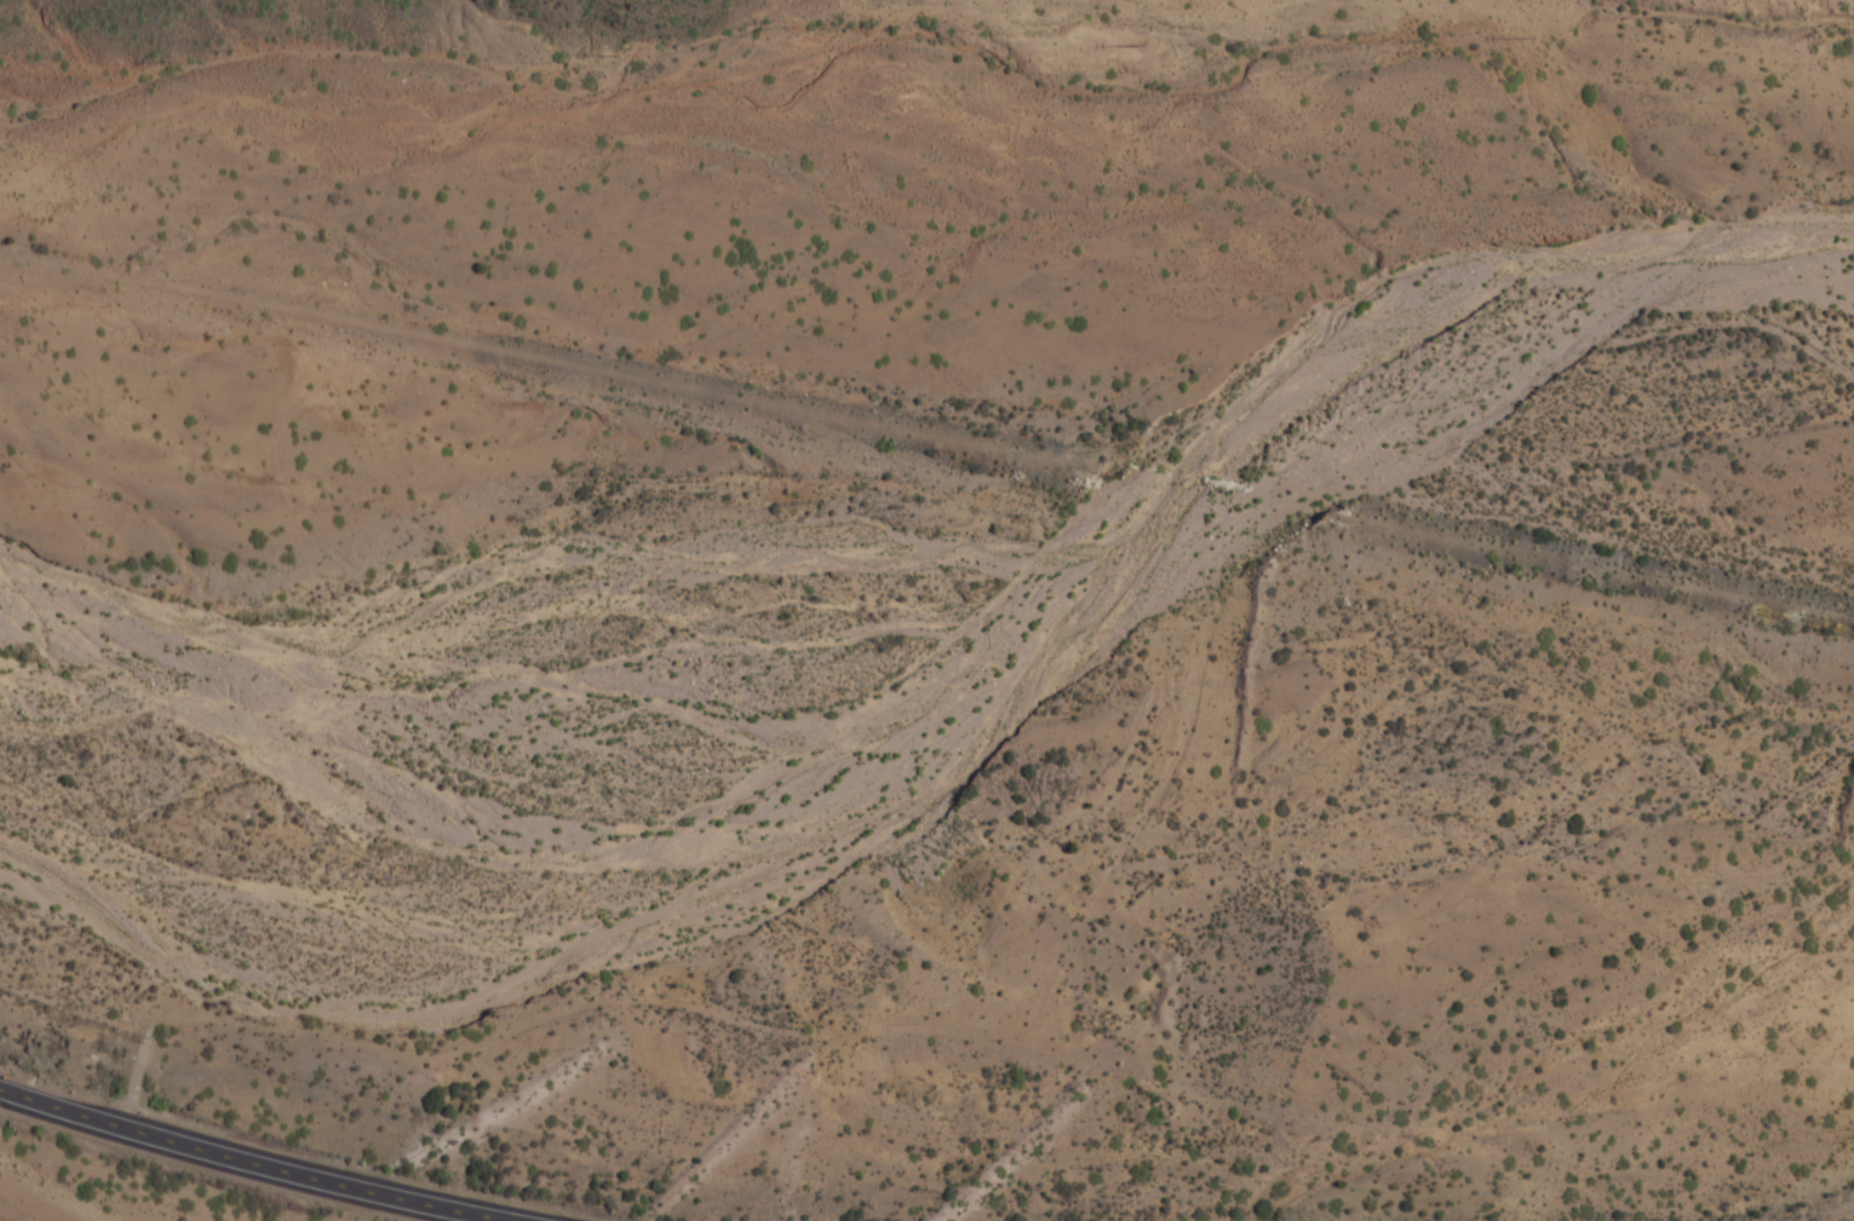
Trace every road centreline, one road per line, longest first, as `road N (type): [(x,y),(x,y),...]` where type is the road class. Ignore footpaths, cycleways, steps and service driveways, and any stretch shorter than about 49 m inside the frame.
road 1 (primary): [(498,1220),(380,1198),(0,1091)]

